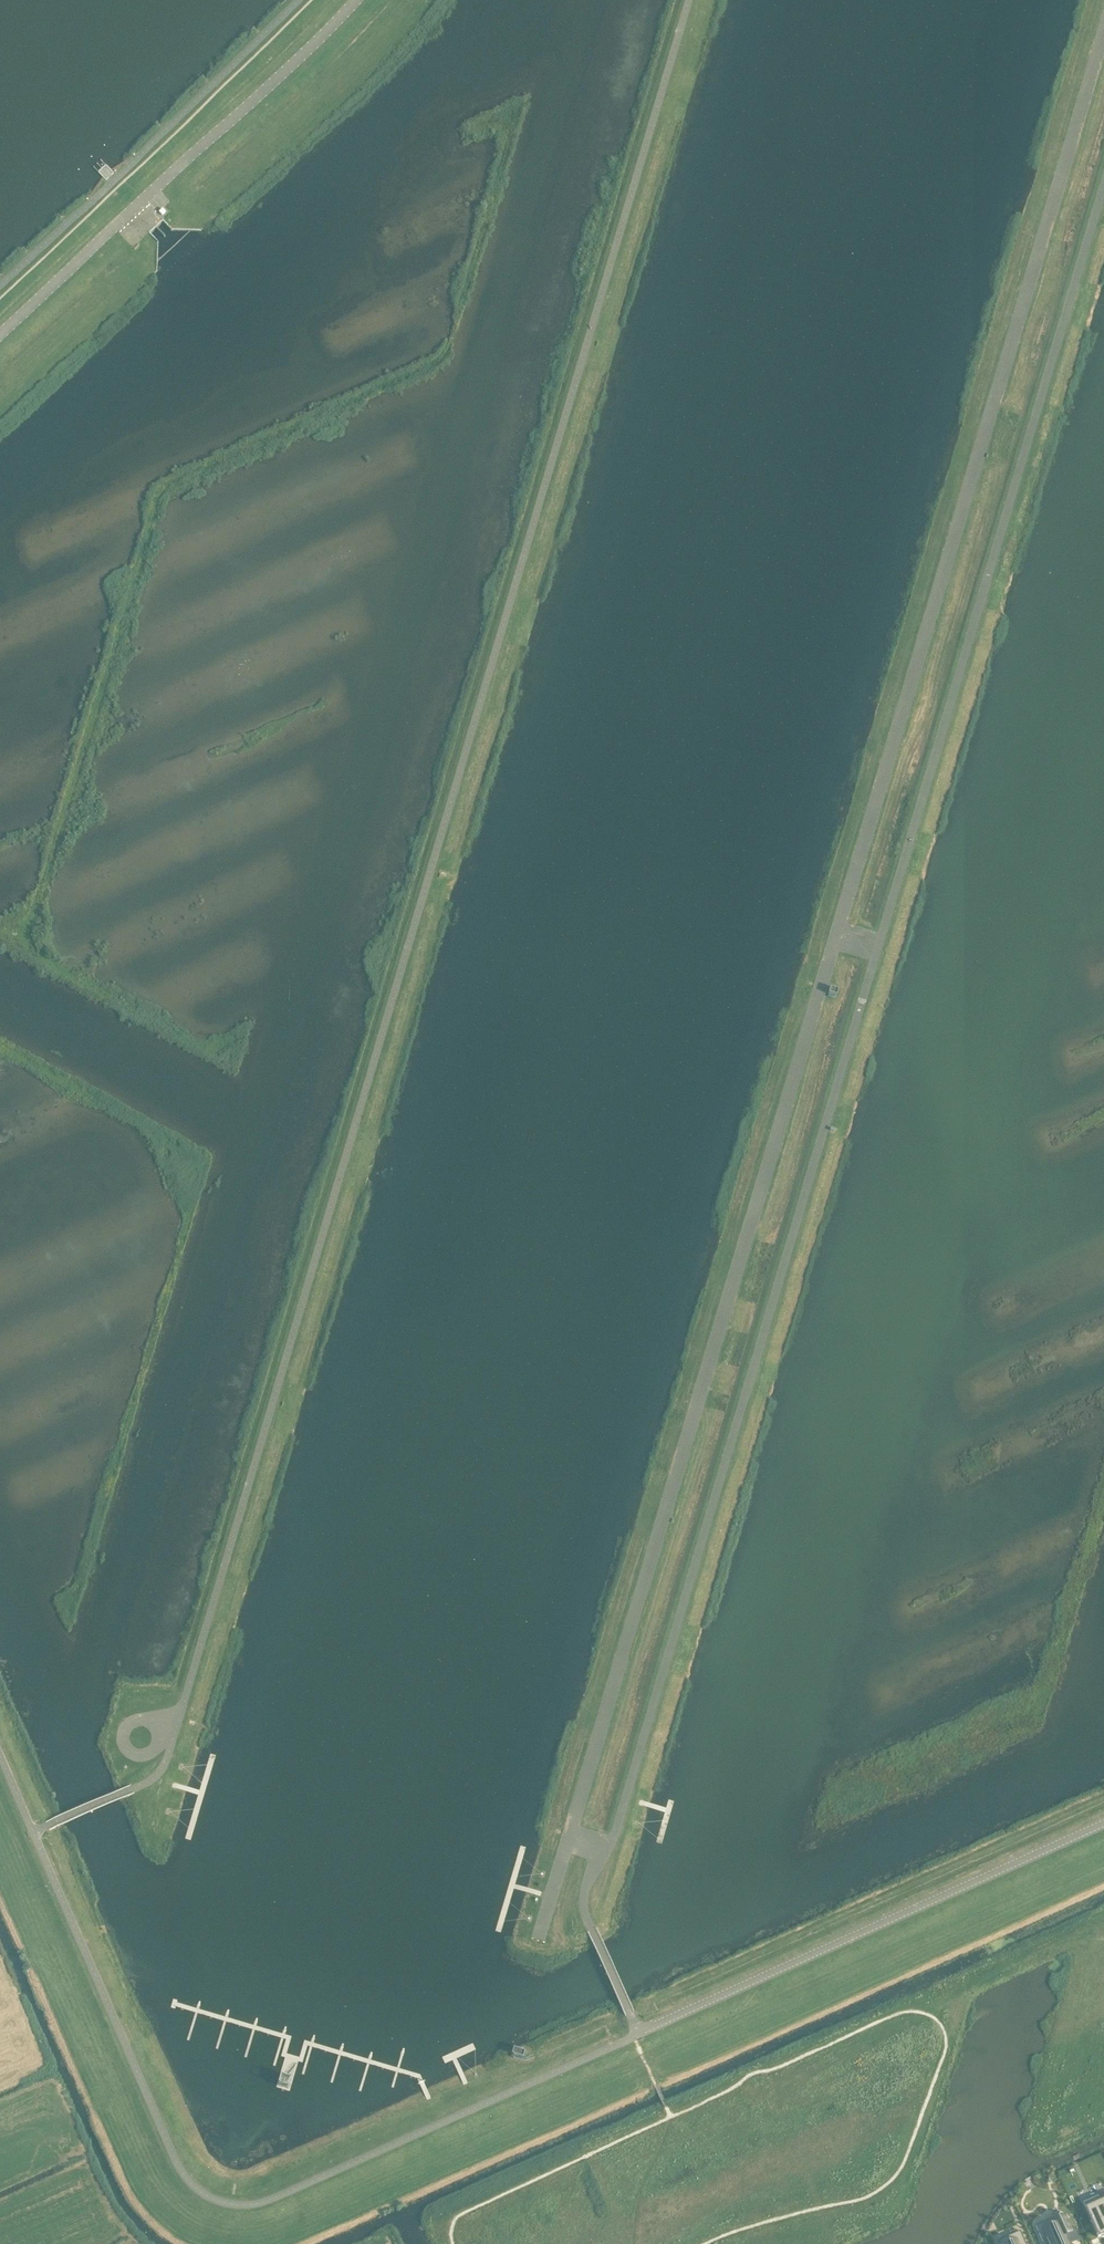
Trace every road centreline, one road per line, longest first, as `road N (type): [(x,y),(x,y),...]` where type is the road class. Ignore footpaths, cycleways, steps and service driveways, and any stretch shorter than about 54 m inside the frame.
road 1 (unclassified): [(0,335),(356,0)]

